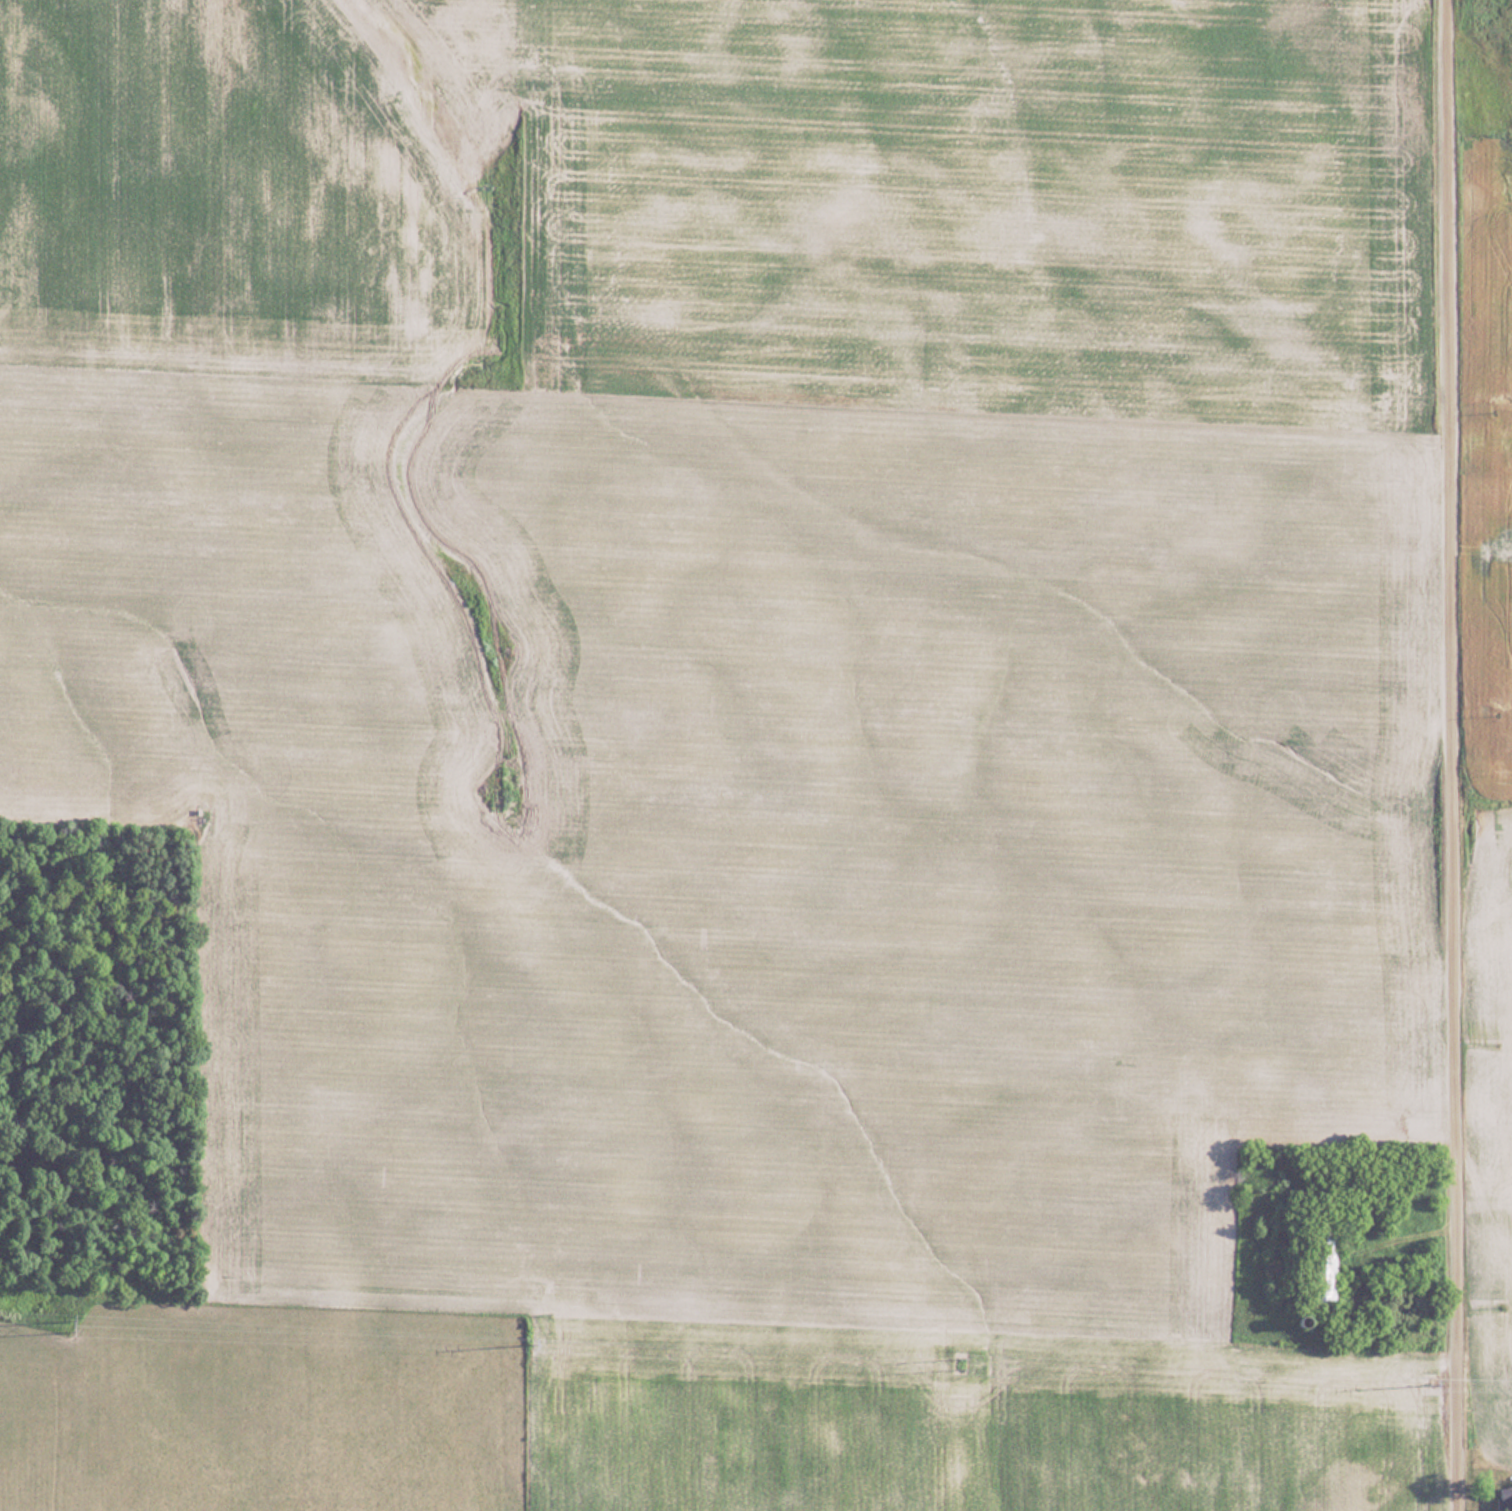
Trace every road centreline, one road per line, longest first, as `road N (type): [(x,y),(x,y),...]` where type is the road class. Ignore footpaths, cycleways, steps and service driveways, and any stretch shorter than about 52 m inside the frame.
road 1 (residential): [(1462,1510),(1448,0)]

